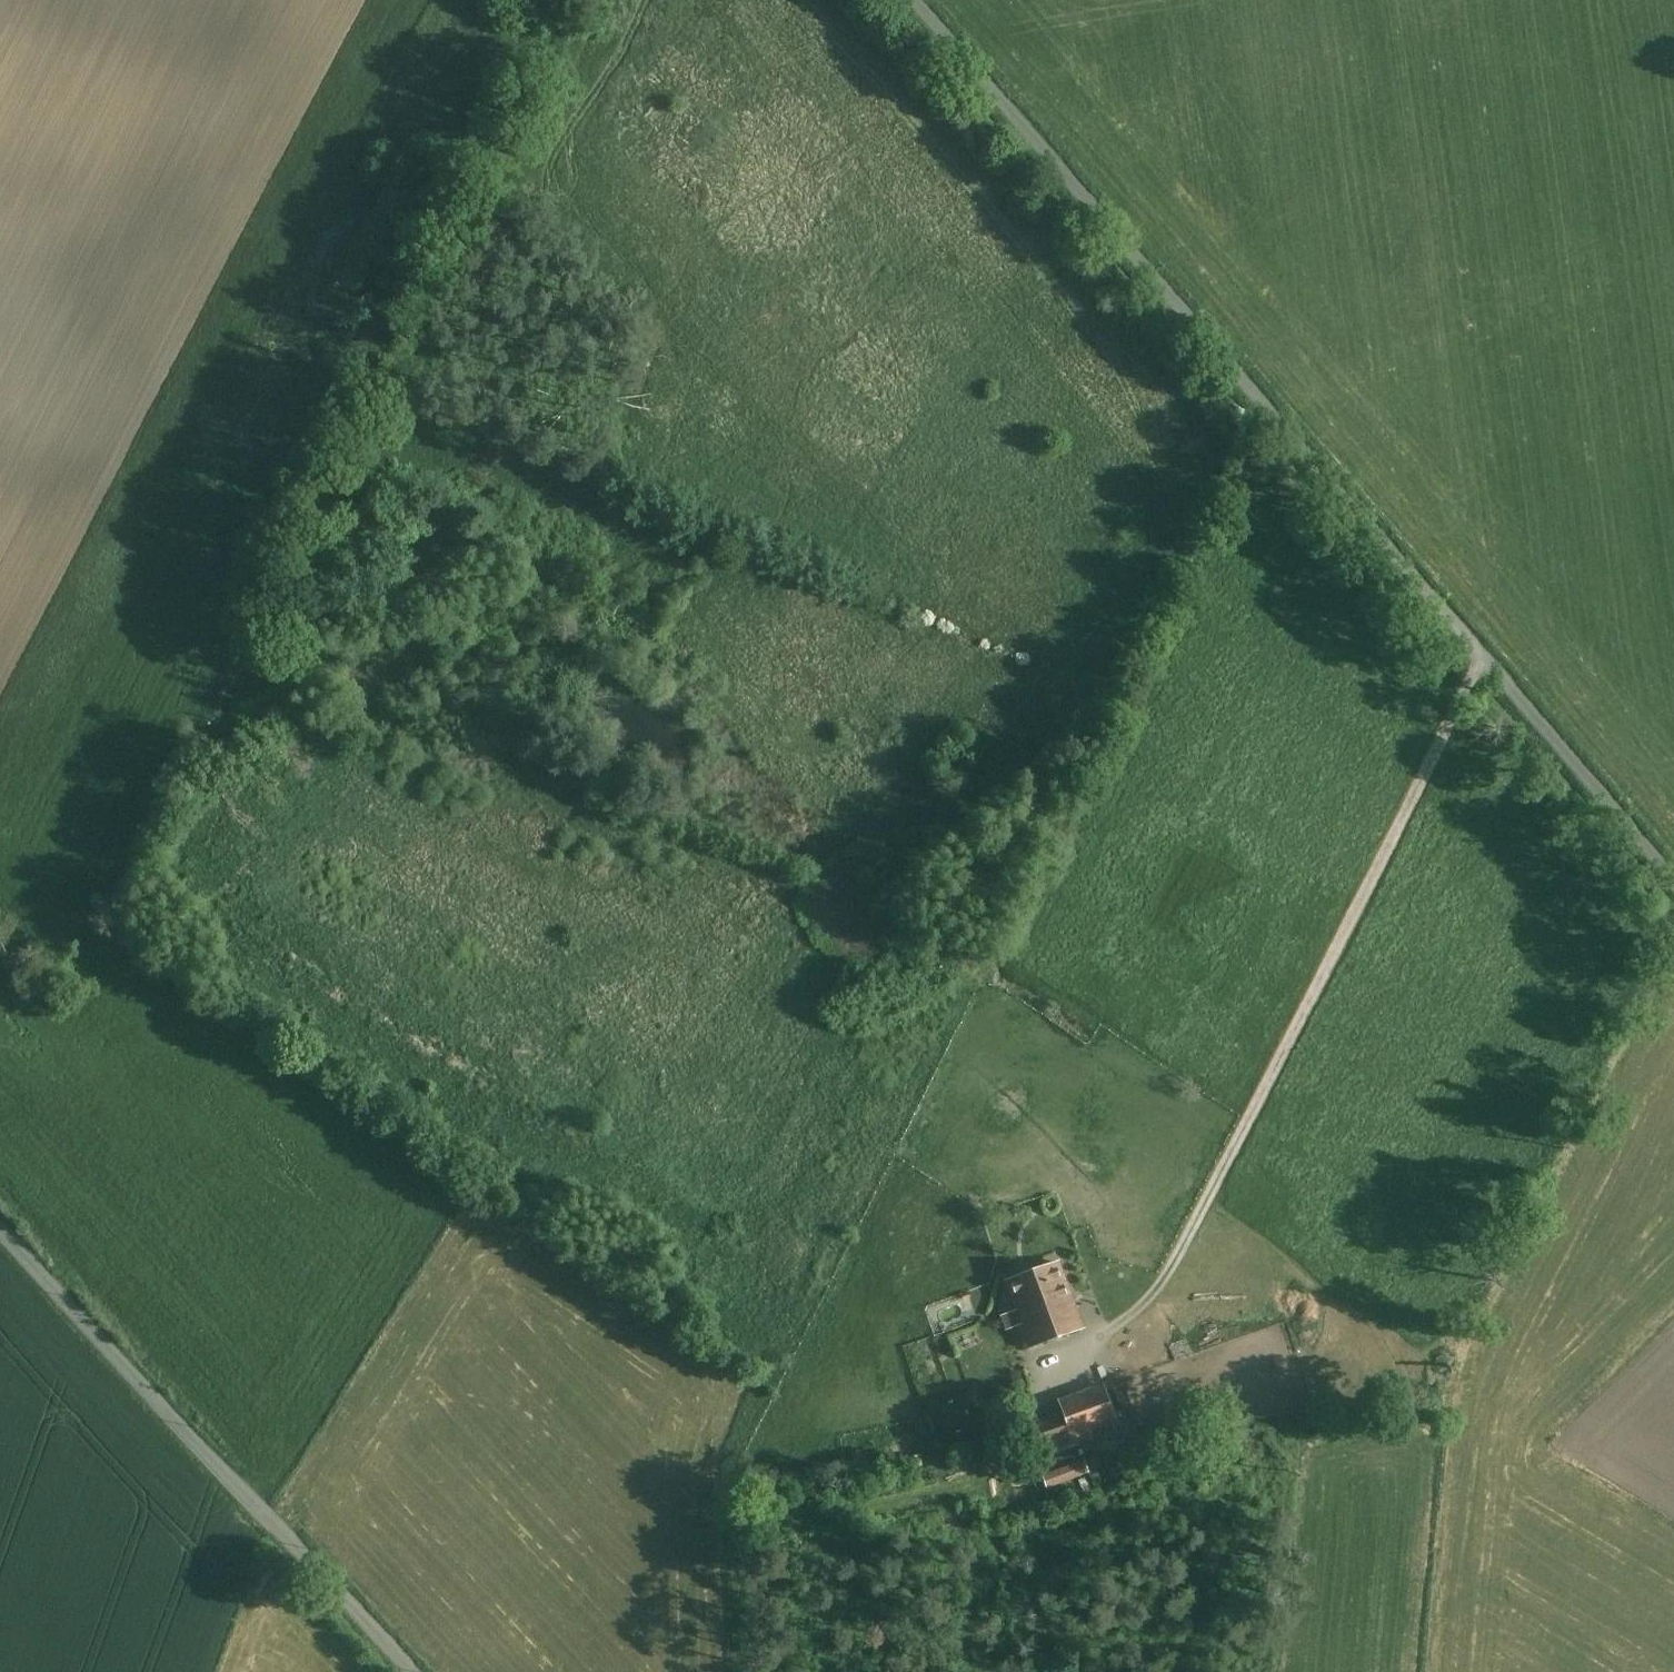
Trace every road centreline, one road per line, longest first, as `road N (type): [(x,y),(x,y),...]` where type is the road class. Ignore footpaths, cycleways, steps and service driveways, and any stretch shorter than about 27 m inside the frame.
road 1 (unclassified): [(1673,880),(1641,828),(1484,642),(920,0)]
road 2 (track): [(1484,642),(1172,1267),(1109,1336)]
road 3 (unclassified): [(0,1215),(424,1671)]

